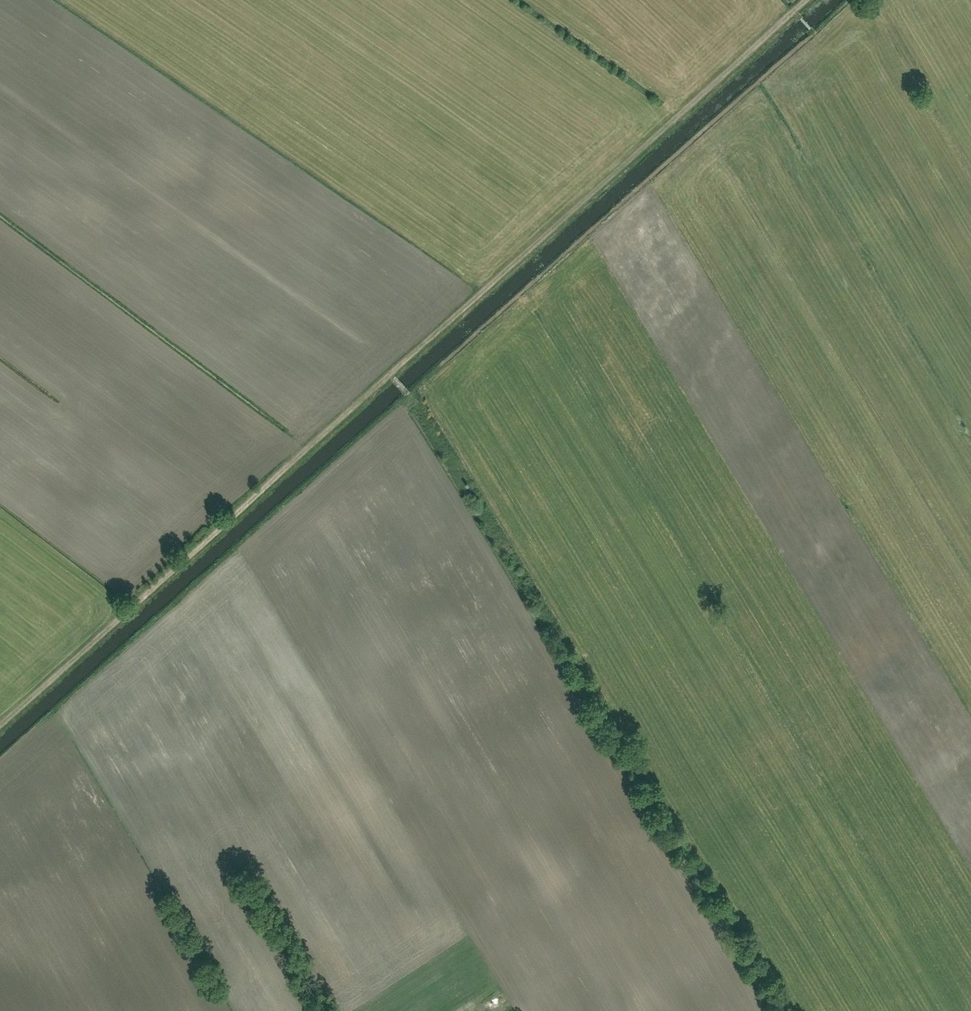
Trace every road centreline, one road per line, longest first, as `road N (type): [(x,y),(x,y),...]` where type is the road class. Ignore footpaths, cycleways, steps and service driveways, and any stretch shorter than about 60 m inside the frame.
road 1 (track): [(806,0),(0,726)]

